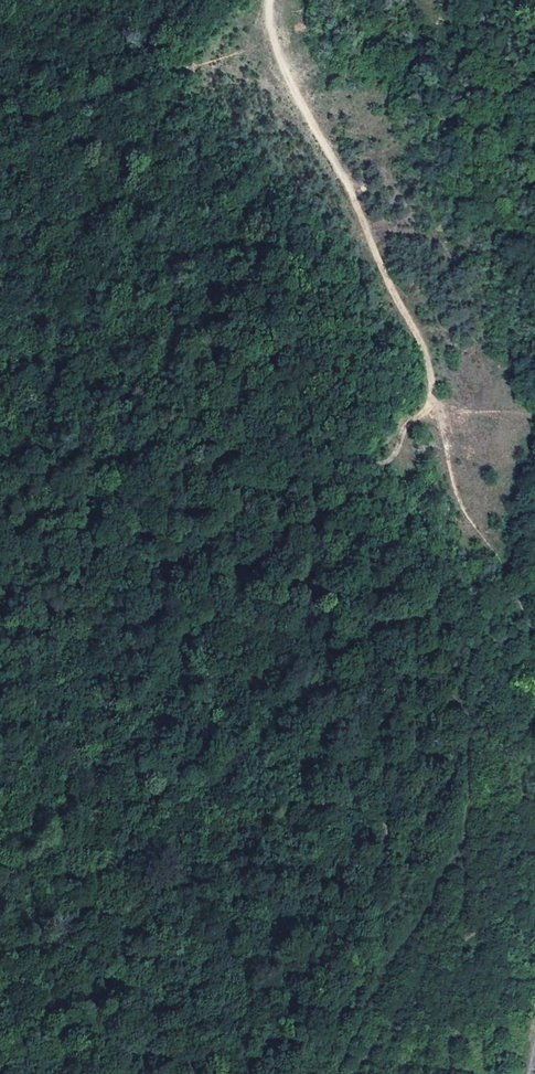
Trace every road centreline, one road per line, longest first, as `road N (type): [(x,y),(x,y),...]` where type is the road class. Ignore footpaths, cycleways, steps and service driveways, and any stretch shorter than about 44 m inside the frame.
road 1 (track): [(245,1073),(357,911),(381,857),(390,793),(422,699),(418,680),(309,583),(312,530)]
road 2 (track): [(339,470),(387,463),(406,422),(430,404),(432,387),(349,186),(273,42),(268,0)]
road 3 (track): [(311,502),(177,631),(145,697),(125,805),(104,861),(78,895),(40,898),(0,915)]
road 4 (track): [(432,387),(452,482),(534,629)]

